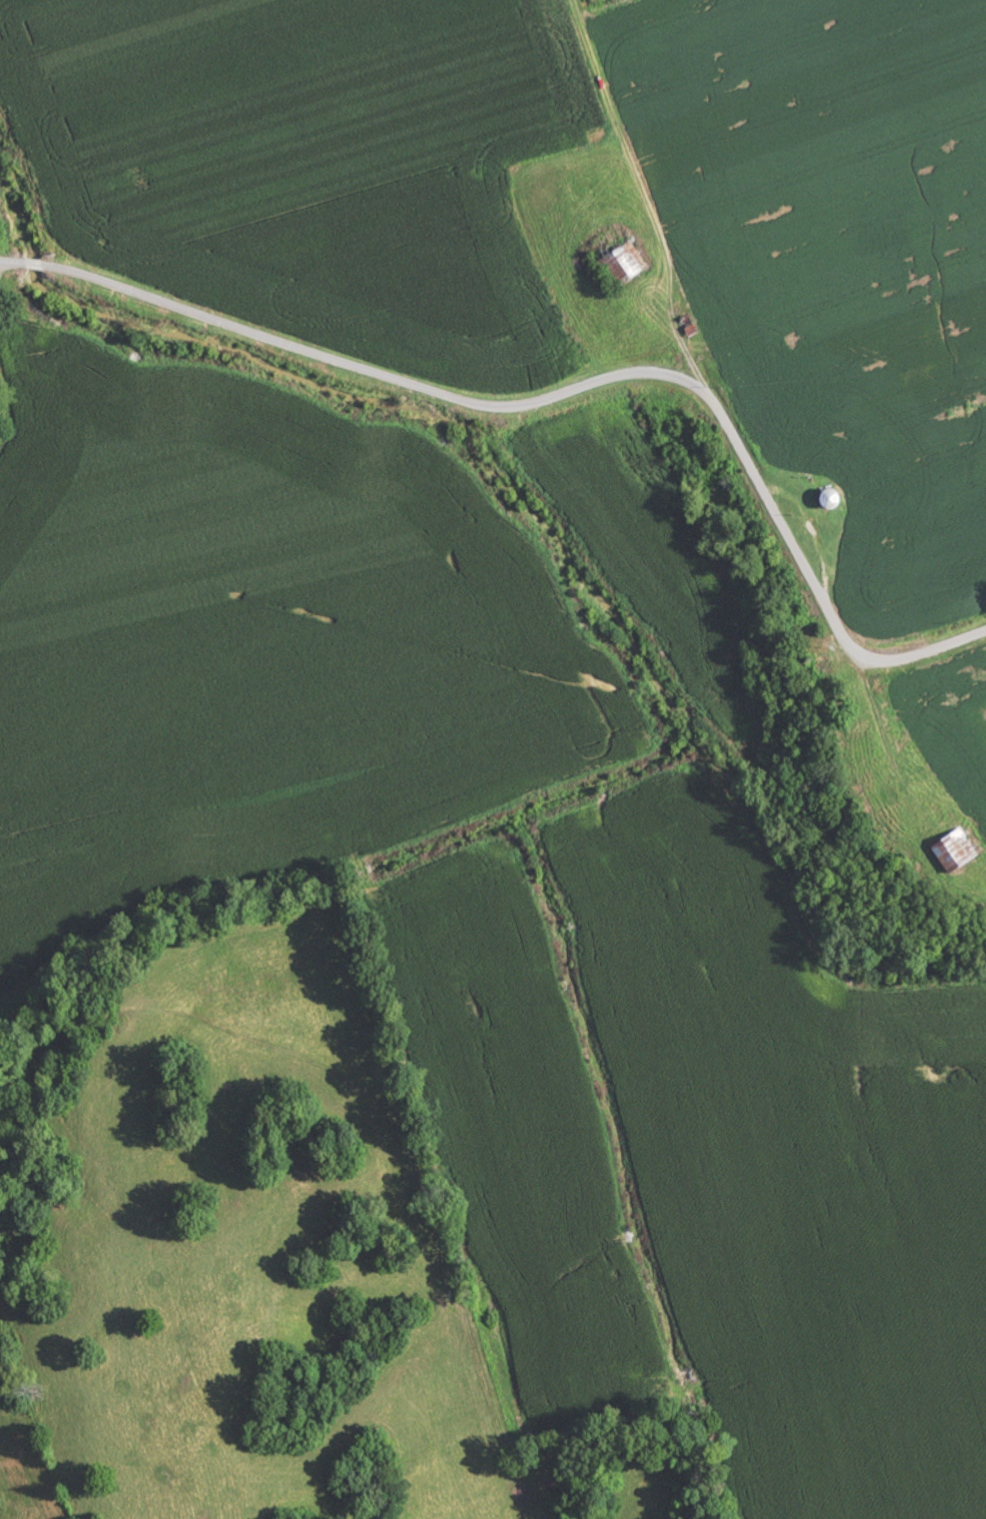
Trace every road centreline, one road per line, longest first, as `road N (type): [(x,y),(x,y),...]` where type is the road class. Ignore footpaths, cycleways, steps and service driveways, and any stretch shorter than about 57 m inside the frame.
road 1 (residential): [(985,632),(891,660),(857,651),(718,412),(679,378),(642,374),(528,404),(476,404),(93,280),(0,264)]

